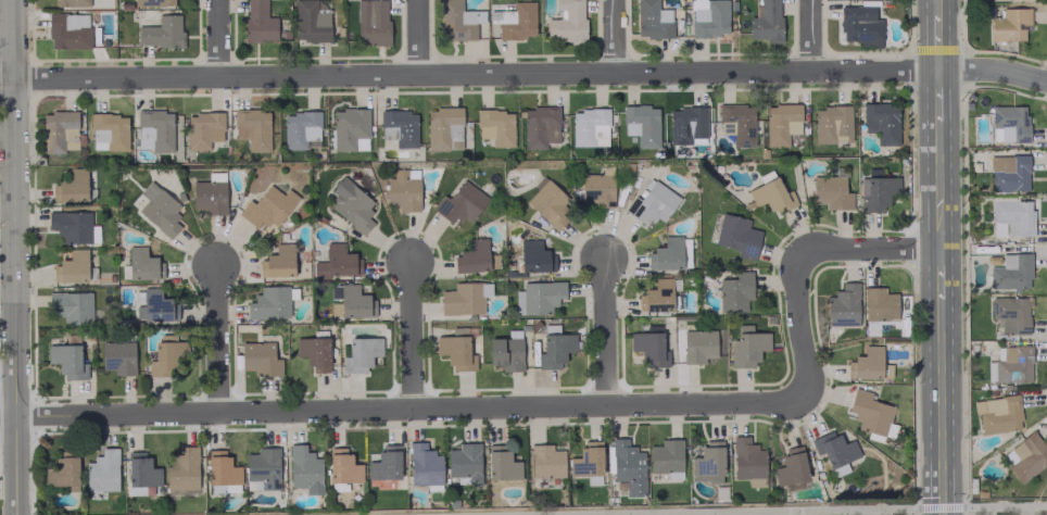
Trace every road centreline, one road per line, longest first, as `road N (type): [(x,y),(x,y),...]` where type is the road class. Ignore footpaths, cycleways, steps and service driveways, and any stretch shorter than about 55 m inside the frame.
road 1 (residential): [(0,80),(938,70),(1046,81)]
road 2 (residential): [(15,417),(798,399)]
road 3 (tertiary): [(938,0),(940,514)]
road 4 (tertiary): [(14,0),(16,514)]
road 5 (residential): [(605,256),(607,404)]
road 6 (residential): [(217,267),(219,413)]
road 7 (residential): [(409,262),(412,407)]
road 8 (residential): [(802,260),(795,275),(808,384),(798,399)]
road 9 (residential): [(802,260),(816,248),(939,249)]

